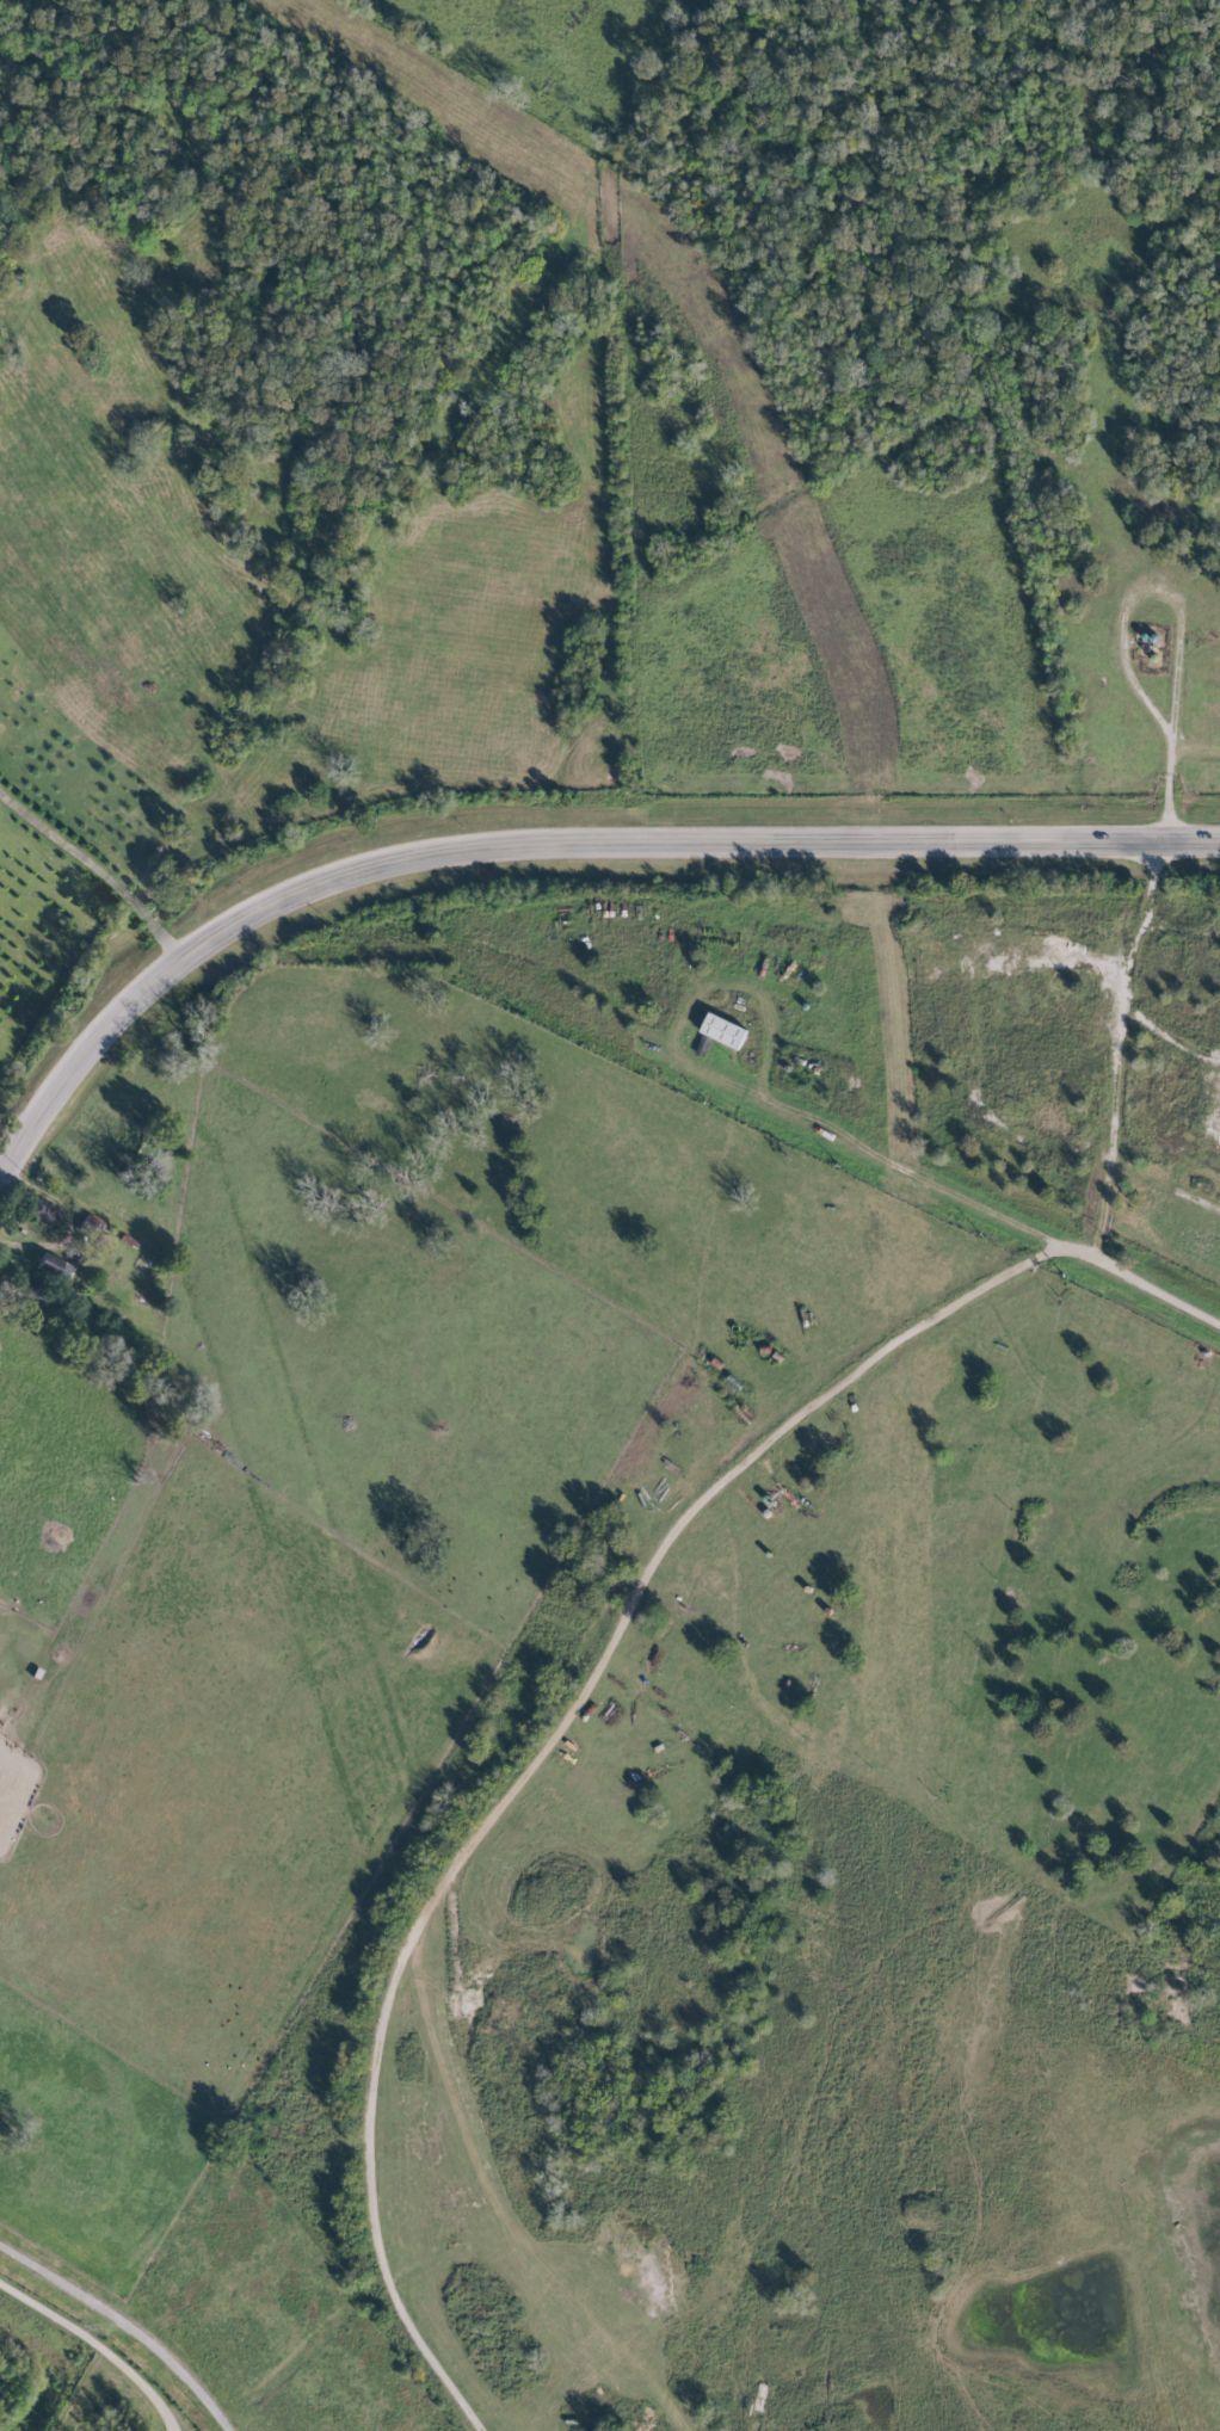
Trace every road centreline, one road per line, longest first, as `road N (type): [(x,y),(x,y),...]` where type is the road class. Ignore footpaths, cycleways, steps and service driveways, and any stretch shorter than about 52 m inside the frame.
road 1 (secondary): [(0,1175),(78,1054),(123,1004),(275,896),(331,877),(415,854),(596,845),(1219,842)]

